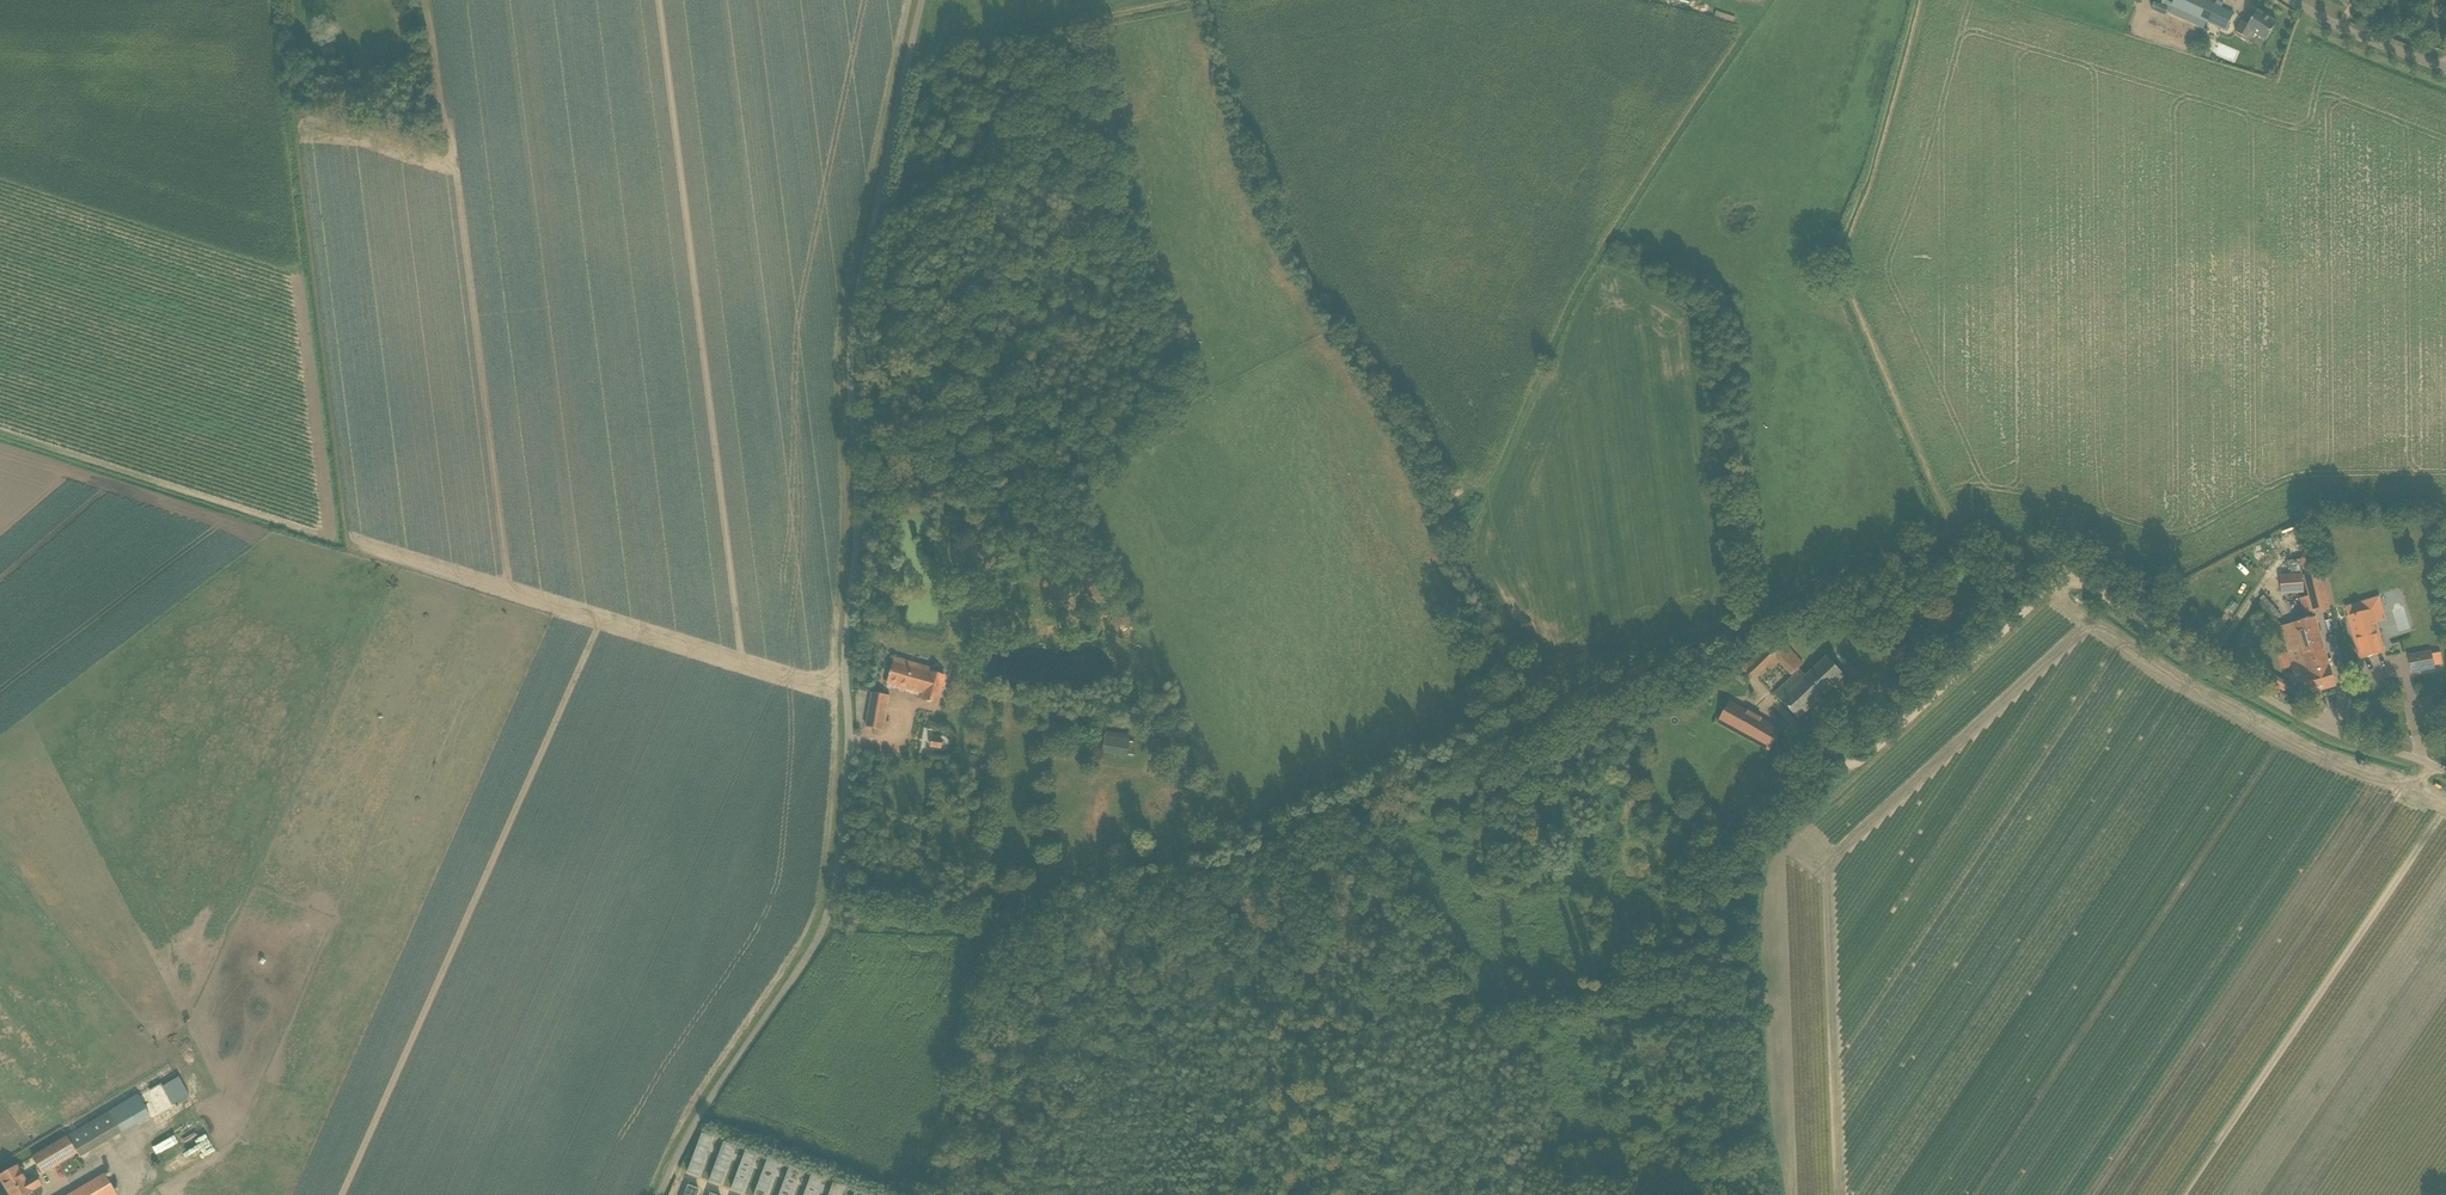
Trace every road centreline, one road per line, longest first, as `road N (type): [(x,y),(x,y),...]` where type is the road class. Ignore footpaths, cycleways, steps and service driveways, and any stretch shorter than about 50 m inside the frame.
road 1 (unclassified): [(658,1194),(713,1092),(823,935),(839,889),(848,788),(849,352),(922,0)]
road 2 (track): [(829,917),(922,927),(1043,922),(1295,839),(1547,721)]
road 3 (track): [(1547,721),(1952,537)]
road 4 (unclassified): [(2445,779),(2410,759),(2333,741),(2069,573)]
road 5 (track): [(1952,537),(2022,542),(2069,573),(1852,770)]
road 6 (track): [(1200,3),(909,56)]
road 7 (unclassified): [(2445,69),(2293,0)]

